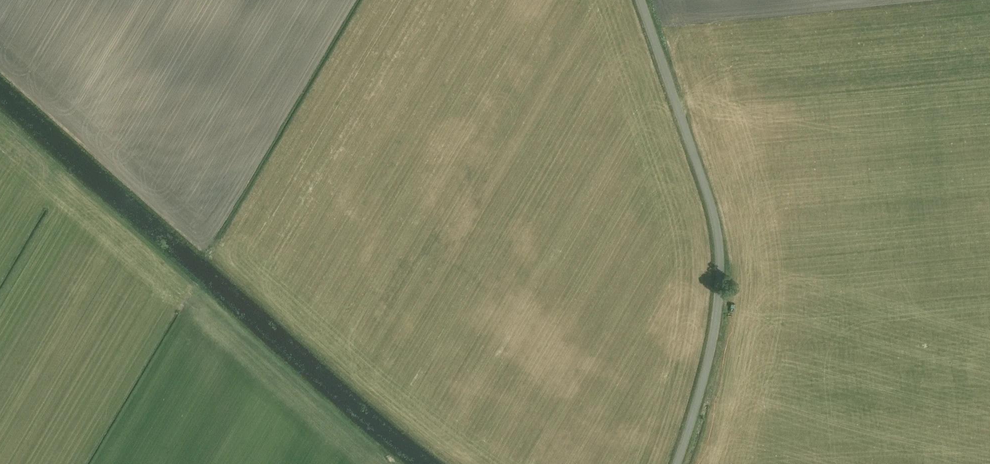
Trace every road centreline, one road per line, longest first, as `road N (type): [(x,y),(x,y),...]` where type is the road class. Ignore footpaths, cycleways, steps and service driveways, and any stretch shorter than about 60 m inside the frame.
road 1 (unclassified): [(676,463),(712,343),(720,254),(716,221),(640,0)]

